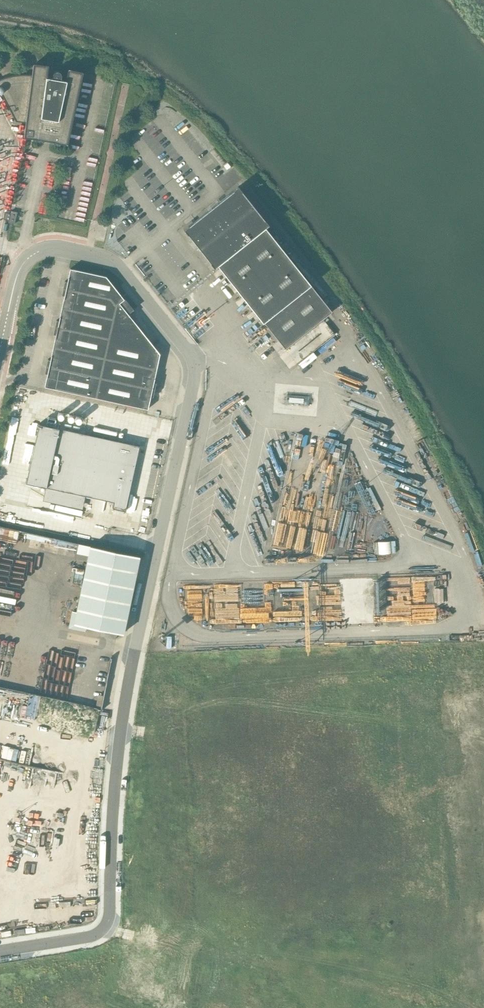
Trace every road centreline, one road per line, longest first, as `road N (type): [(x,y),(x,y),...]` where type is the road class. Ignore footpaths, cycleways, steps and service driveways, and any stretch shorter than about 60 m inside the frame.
road 1 (unclassified): [(3,338),(28,257),(88,254),(122,267),(189,356),(194,376),(126,698),(106,928),(0,948)]
road 2 (track): [(106,928),(456,1007)]

